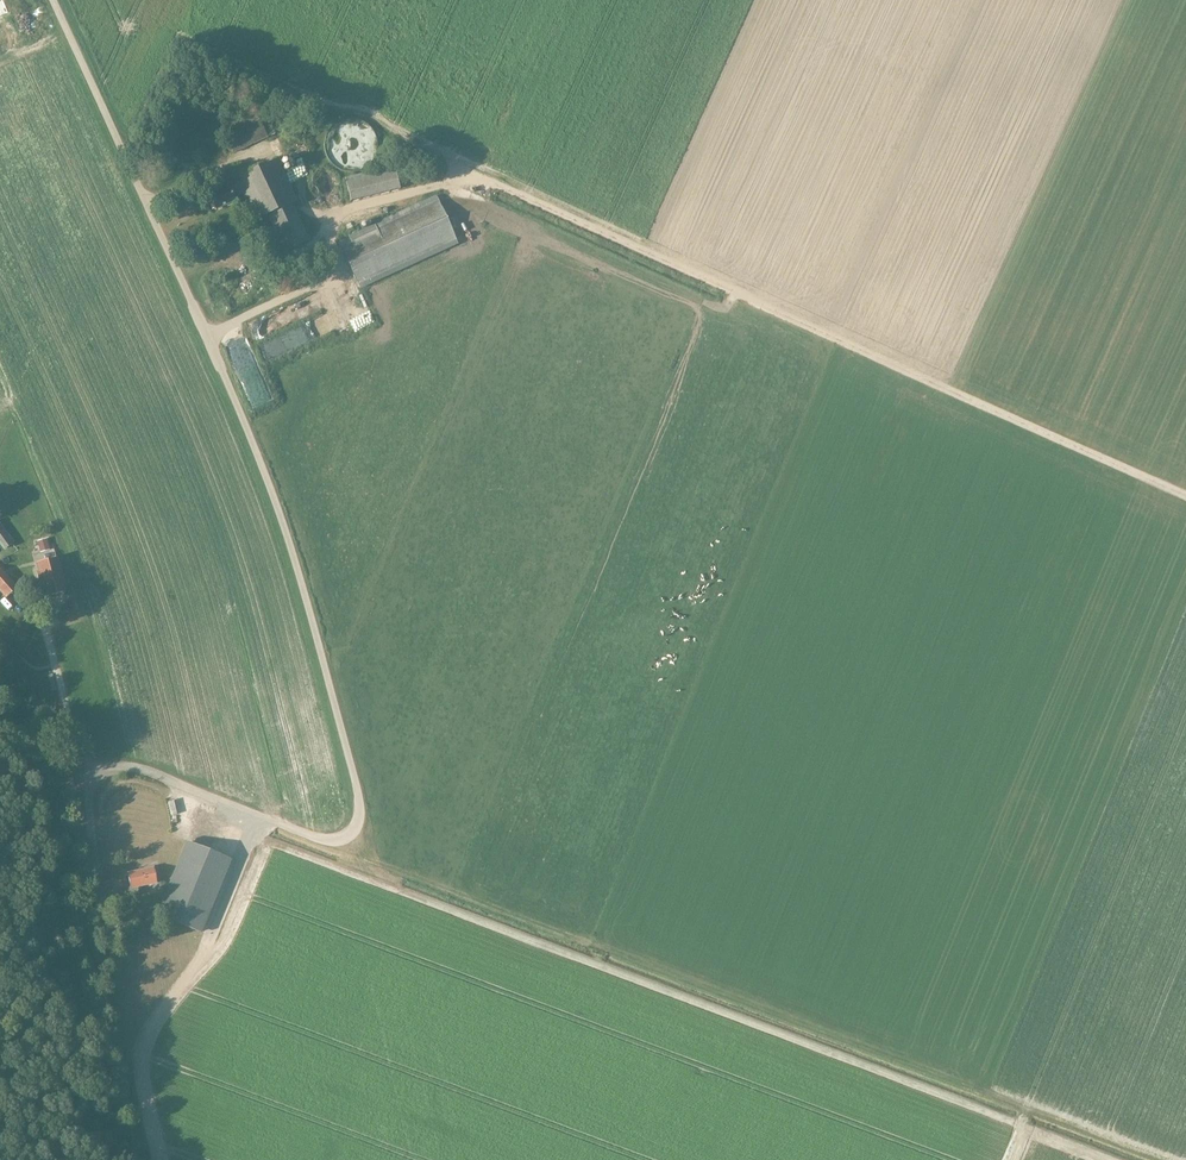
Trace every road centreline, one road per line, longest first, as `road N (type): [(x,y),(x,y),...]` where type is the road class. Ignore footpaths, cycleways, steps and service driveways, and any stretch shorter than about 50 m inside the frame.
road 1 (unclassified): [(94,770),(146,770),(322,840),(343,838),(358,822),(357,793),(285,523),(52,0)]
road 2 (track): [(255,814),(203,957),(136,1039),(157,1159)]
road 3 (track): [(346,836),(377,863),(616,952)]
road 4 (unclassified): [(51,656),(74,741),(94,770)]

